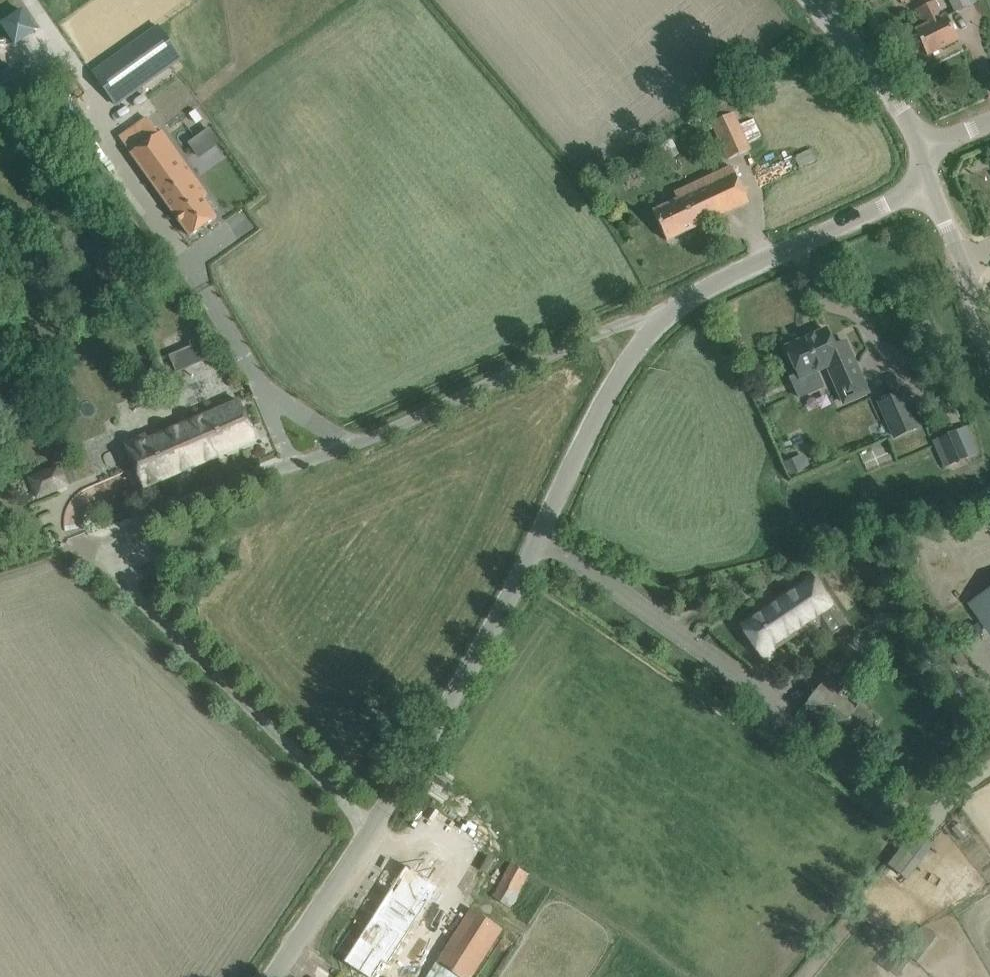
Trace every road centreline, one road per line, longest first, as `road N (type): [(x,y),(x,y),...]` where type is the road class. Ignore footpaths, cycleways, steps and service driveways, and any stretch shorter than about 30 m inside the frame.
road 1 (unclassified): [(372,831),(116,577),(106,565),(112,540),(264,472),(346,449),(676,305)]
road 2 (unclassified): [(372,831),(544,538),(611,392),(676,305)]
road 3 (unclassified): [(676,305),(925,183)]
road 4 (unclassified): [(929,147),(808,0)]
road 5 (unclassified): [(269,976),(372,831)]
road 6 (unclassified): [(989,342),(925,183)]

